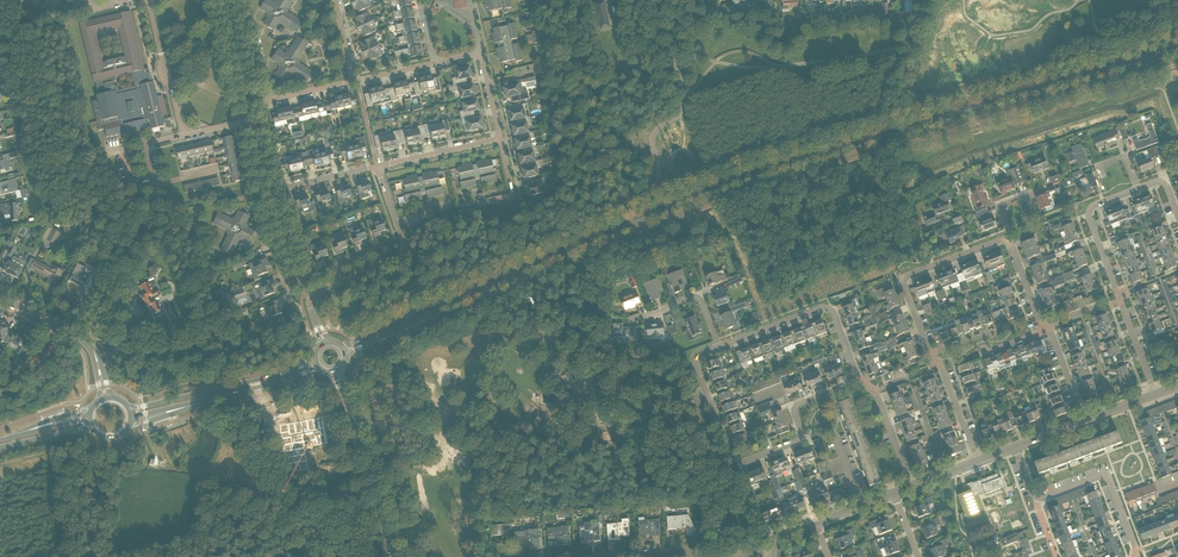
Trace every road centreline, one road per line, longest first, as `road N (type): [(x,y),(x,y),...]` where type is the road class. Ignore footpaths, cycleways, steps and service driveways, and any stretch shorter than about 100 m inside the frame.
road 1 (secondary): [(1177,46),(707,190),(342,347)]
road 2 (secondary): [(346,358),(718,191),(1177,53)]
road 3 (residential): [(861,381),(832,310),(821,308),(696,354),(732,460),(741,462),(798,441),(801,403),(852,384)]
road 4 (residential): [(976,463),(902,286),(907,274),(1010,241)]
road 5 (residential): [(1154,397),(1088,215),(1091,206),(1137,188)]
road 6 (residential): [(1084,423),(1010,241)]
road 7 (secondary): [(131,419),(319,369)]
road 8 (tertiary): [(396,556),(337,371)]
road 9 (secondary): [(314,360),(129,409)]
road 10 (residential): [(376,167),(268,191),(252,120)]
road 11 (track): [(328,538),(209,407)]
road 12 (residential): [(342,281),(403,252),(376,167)]
road 13 (residential): [(1134,556),(1106,477),(1037,497)]
road 14 (residential): [(216,170),(155,185),(145,145),(183,135)]
road 15 (residential): [(183,135),(149,0)]
road 16 (tertiary): [(99,369),(89,344),(0,296)]
road 17 (residential): [(376,167),(500,139)]
road 18 (residential): [(912,487),(875,391),(861,381)]

